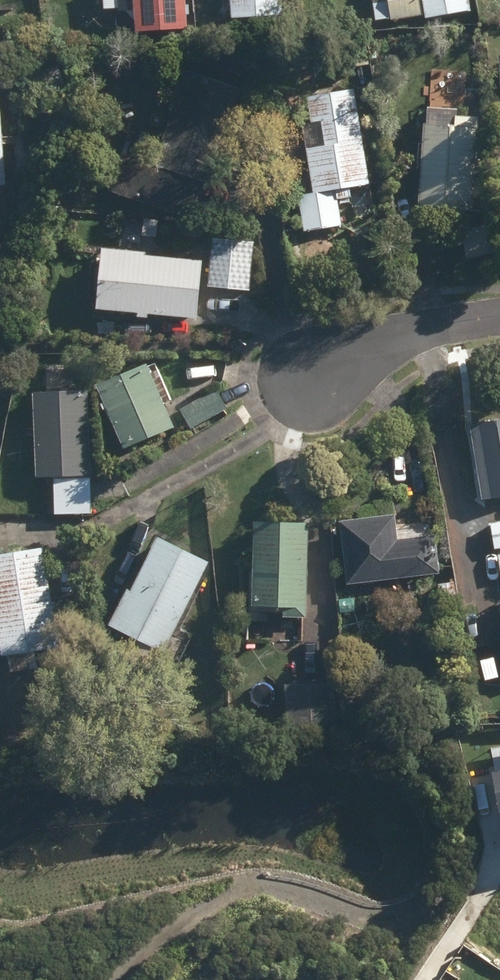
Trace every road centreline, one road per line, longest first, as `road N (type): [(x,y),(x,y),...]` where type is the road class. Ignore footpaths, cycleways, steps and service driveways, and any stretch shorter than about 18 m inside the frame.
road 1 (track): [(128,979),(223,895),(242,888),(390,916),(425,898)]
road 2 (residential): [(321,376),(423,325),(499,313)]

